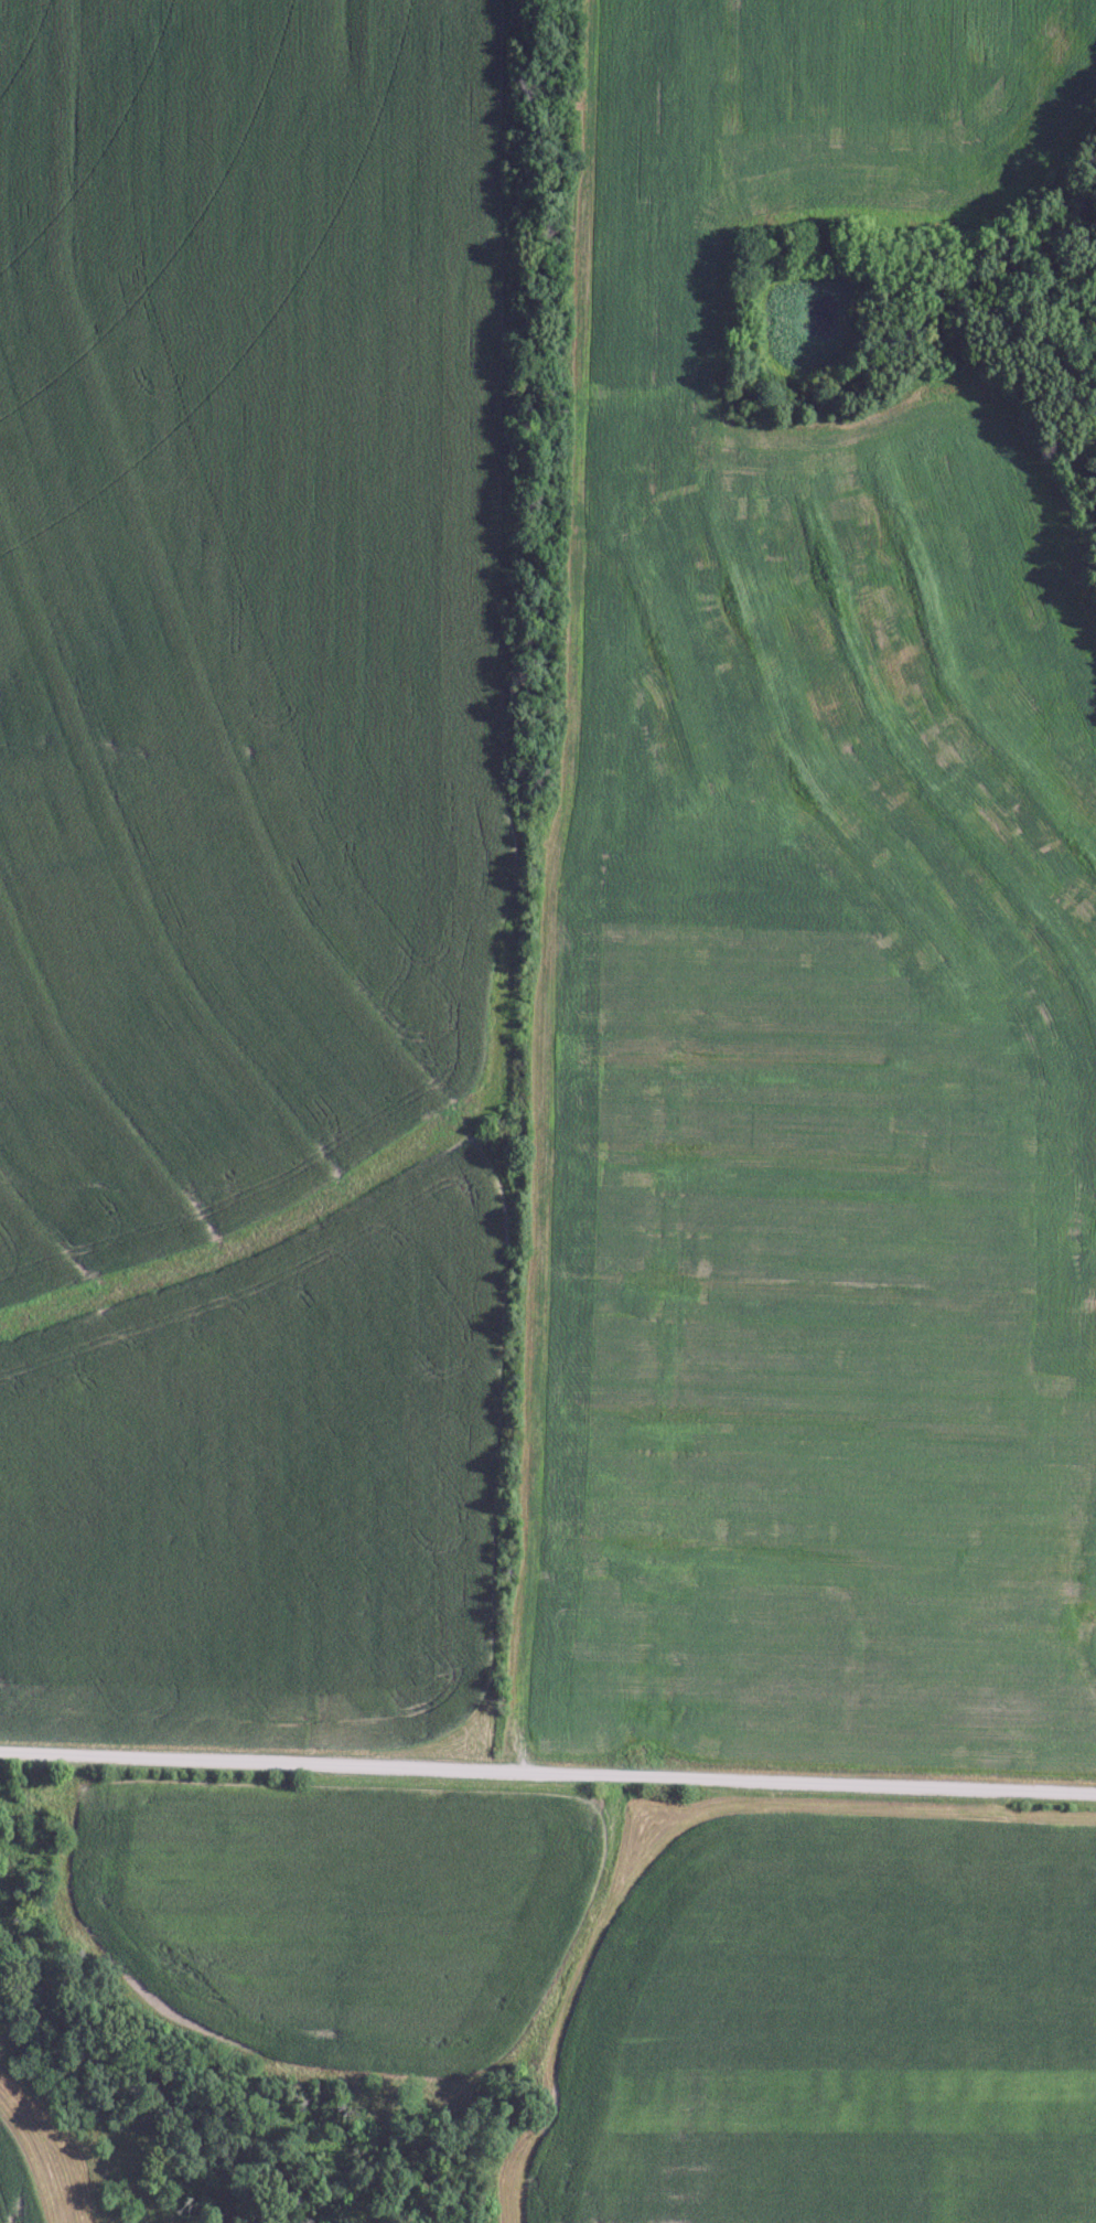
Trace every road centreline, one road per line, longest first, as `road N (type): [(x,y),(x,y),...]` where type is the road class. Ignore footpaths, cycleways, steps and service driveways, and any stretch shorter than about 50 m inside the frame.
road 1 (residential): [(1095,1792),(0,1751)]

